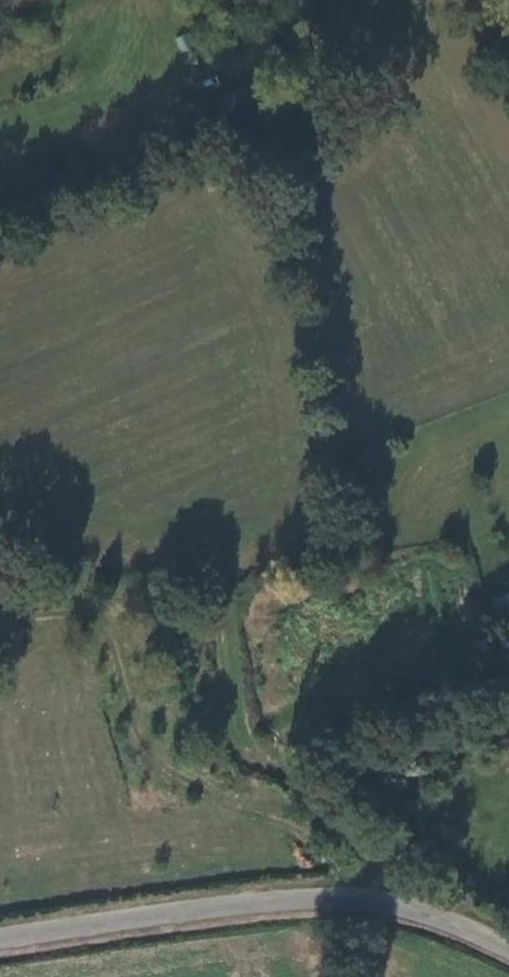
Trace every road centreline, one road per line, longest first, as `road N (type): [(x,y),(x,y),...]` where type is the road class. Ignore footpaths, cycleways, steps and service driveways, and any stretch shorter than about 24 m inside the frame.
road 1 (unclassified): [(0,943),(269,900),(371,900),(508,951)]

